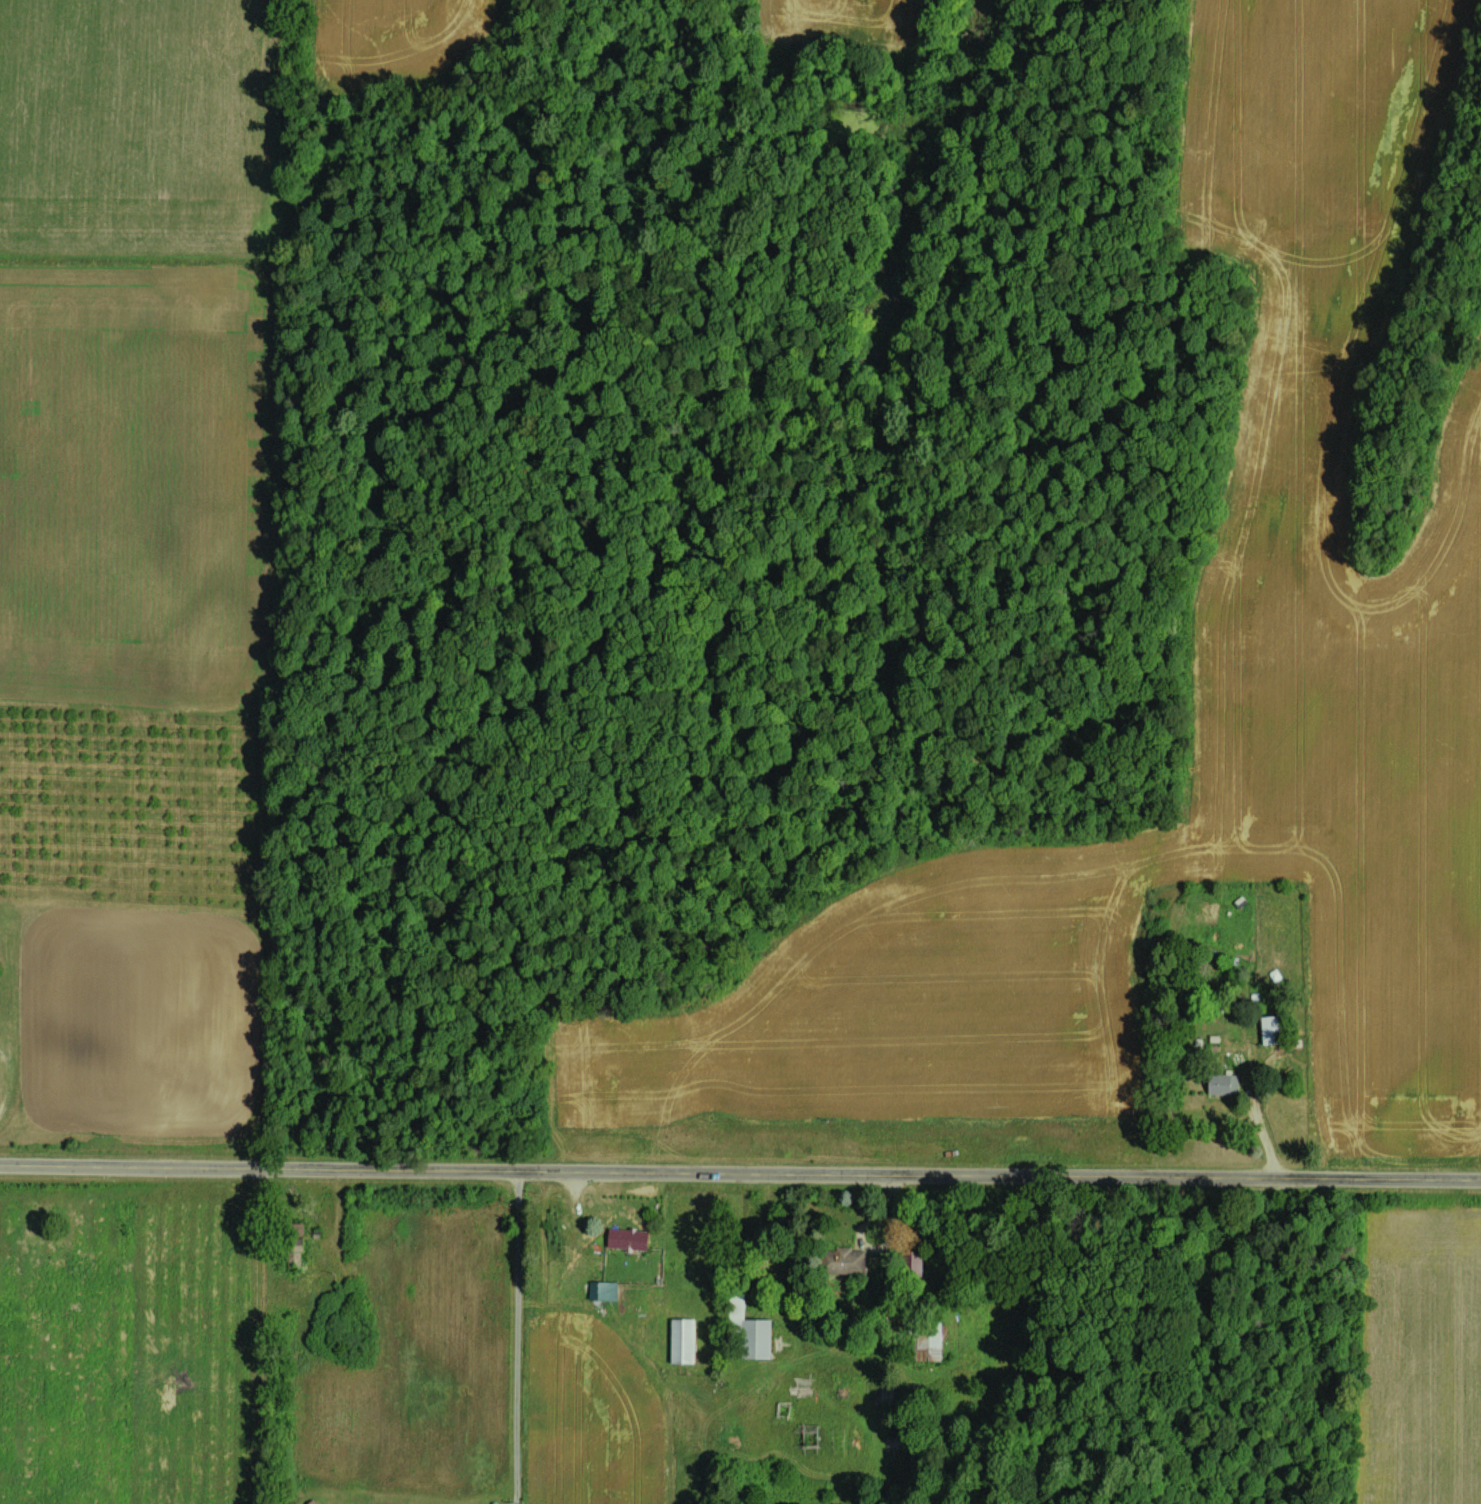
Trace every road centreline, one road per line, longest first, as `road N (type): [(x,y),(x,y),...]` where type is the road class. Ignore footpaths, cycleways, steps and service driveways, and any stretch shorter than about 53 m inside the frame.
road 1 (tertiary): [(0,1165),(1480,1177)]

